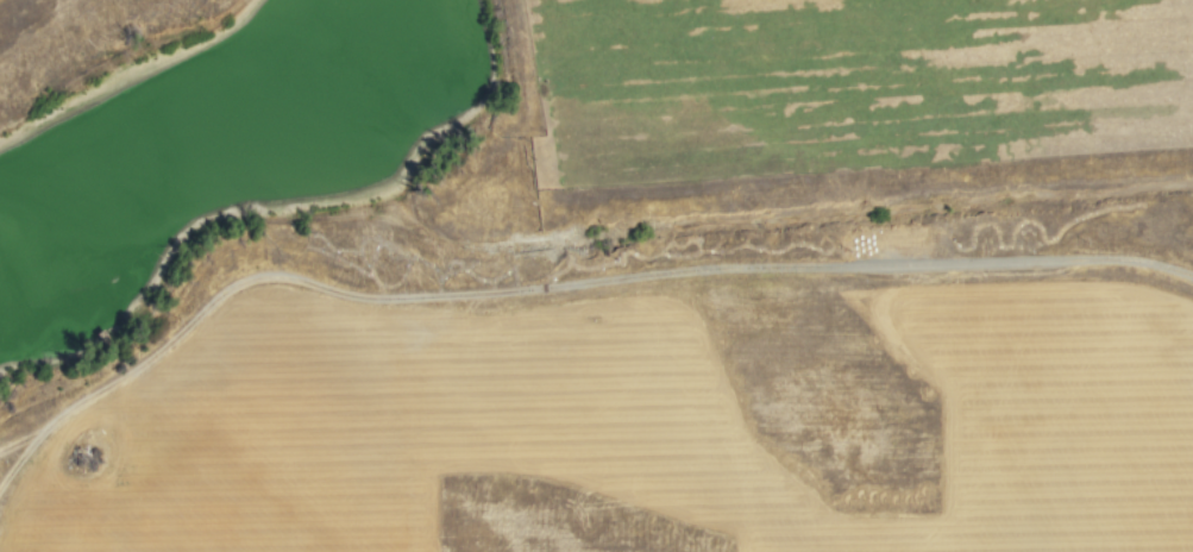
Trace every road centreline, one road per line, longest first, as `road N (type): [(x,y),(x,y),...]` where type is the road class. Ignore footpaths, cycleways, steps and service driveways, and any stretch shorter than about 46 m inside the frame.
road 1 (residential): [(1192,285),(1072,262),(384,299),(247,283),(201,299),(125,370),(40,422),(0,463)]

